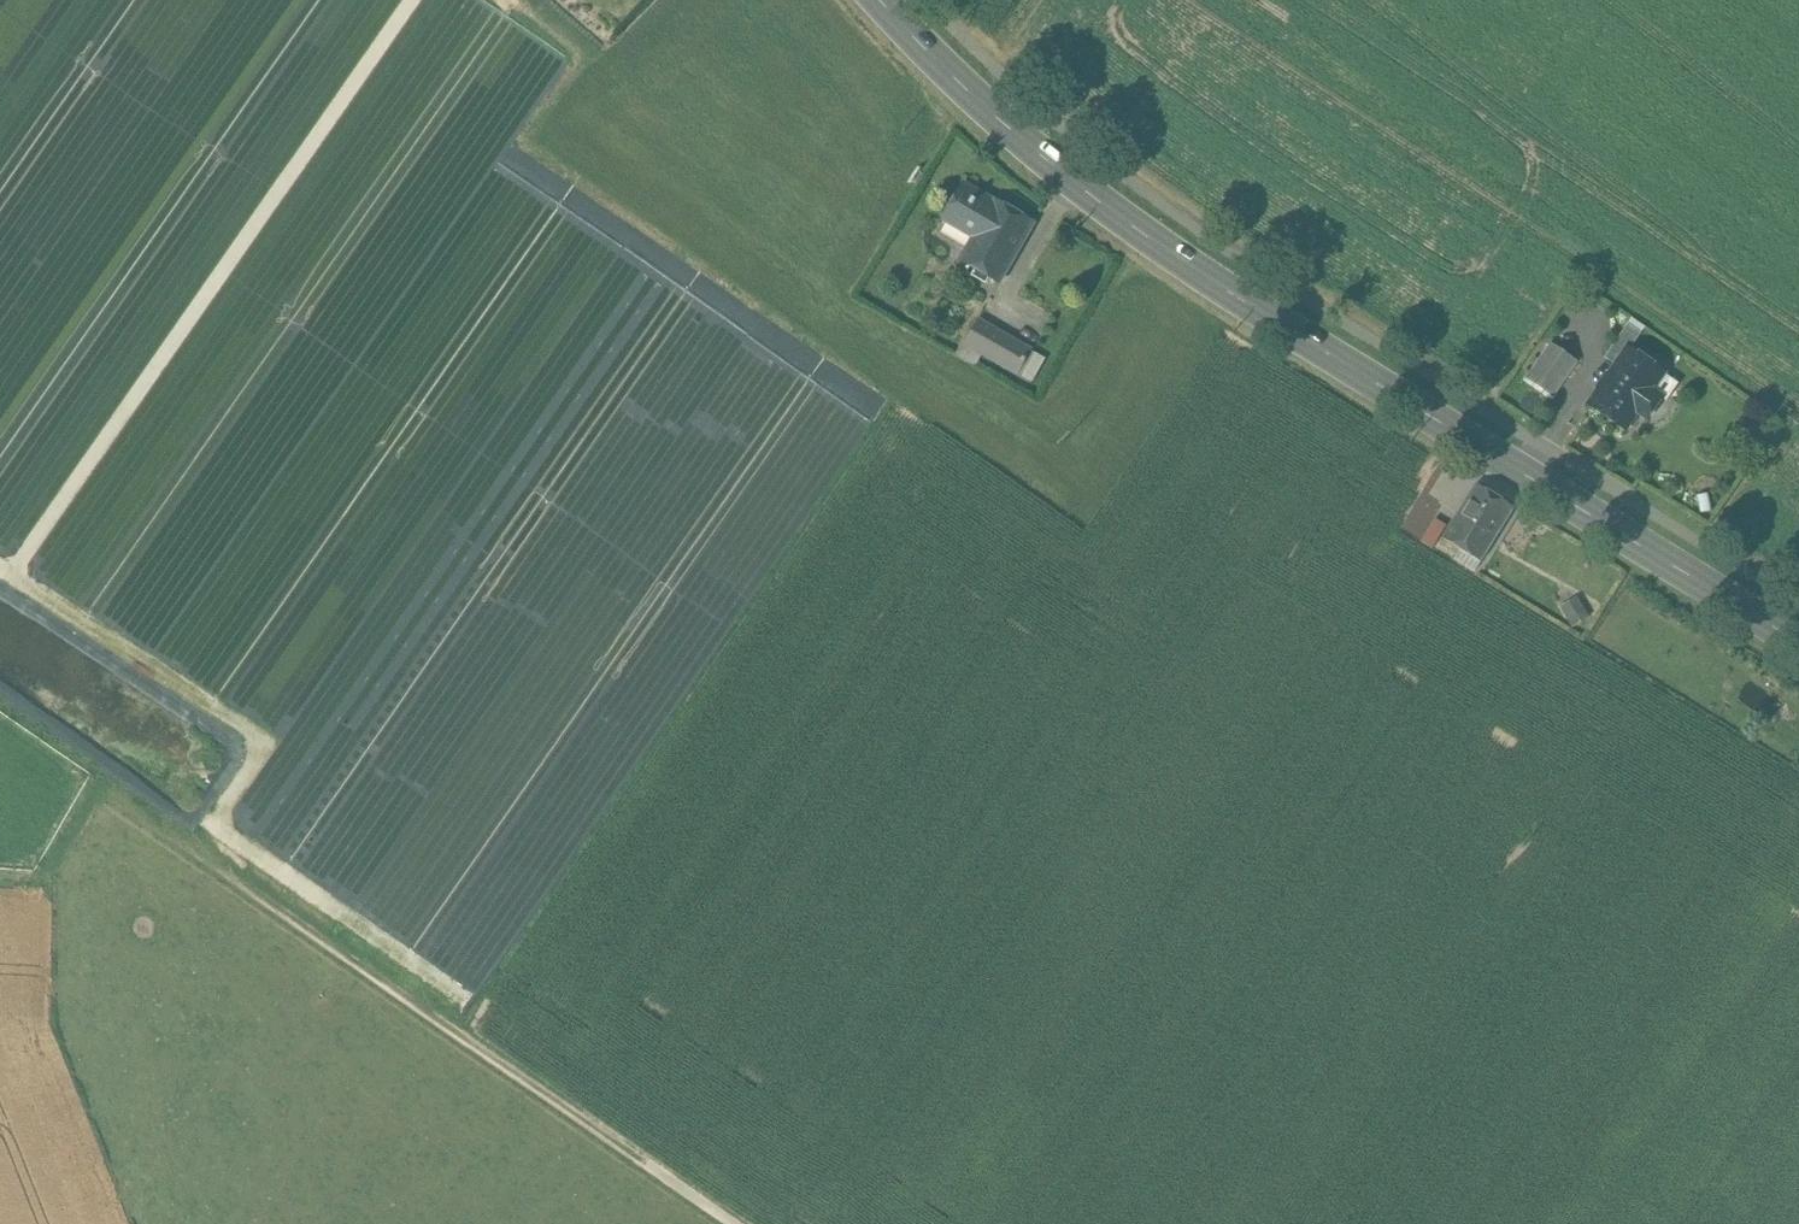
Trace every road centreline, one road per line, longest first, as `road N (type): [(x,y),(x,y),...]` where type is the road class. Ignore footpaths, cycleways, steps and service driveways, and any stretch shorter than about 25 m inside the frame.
road 1 (primary): [(1798,643),(1153,240),(1060,172),(880,0)]
road 2 (track): [(756,1223),(109,768),(32,892),(29,933),(0,931)]

